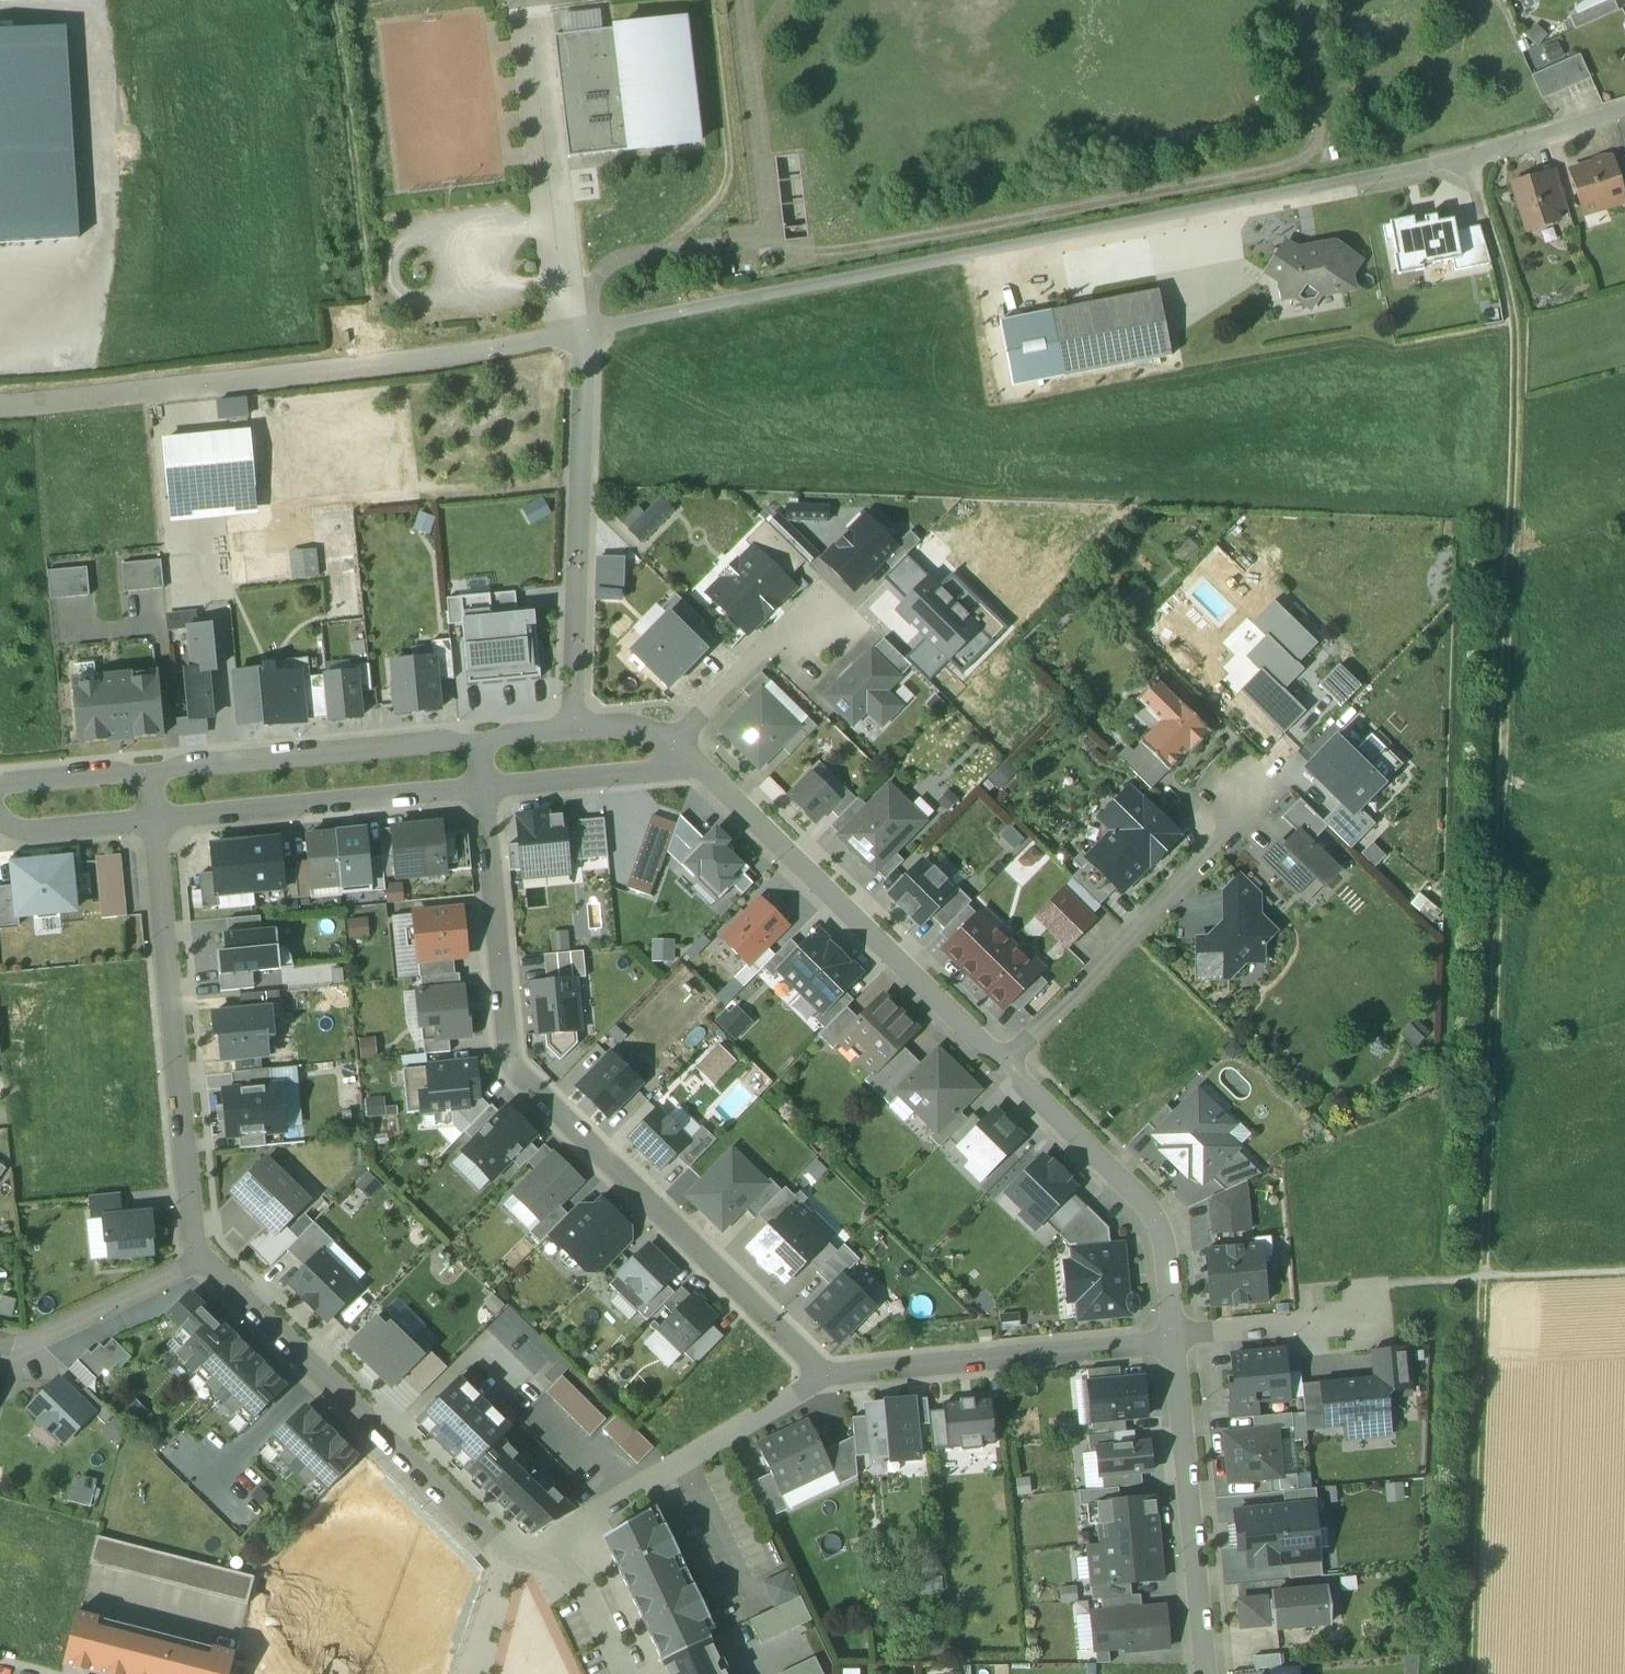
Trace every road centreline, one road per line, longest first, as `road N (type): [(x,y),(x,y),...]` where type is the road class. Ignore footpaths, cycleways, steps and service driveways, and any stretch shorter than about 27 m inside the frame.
road 1 (track): [(1473,1673),(1515,321),(1471,154)]
road 2 (residential): [(823,1374),(505,1066),(481,789)]
road 3 (residential): [(1016,245),(1471,154),(1624,112)]
road 4 (residential): [(580,333),(120,398),(0,403)]
road 5 (residential): [(193,1259),(521,1563)]
road 6 (residential): [(680,760),(1009,1061)]
road 7 (residential): [(1016,245),(580,333)]
road 8 (residential): [(151,821),(193,1259)]
road 9 (residential): [(572,730),(580,333)]
road 10 (residential): [(1009,1061),(1278,781)]
road 11 (residential): [(521,1563),(823,1374)]
road 12 (residential): [(1175,1333),(823,1374)]
road 13 (residential): [(1175,1333),(1208,1673)]
road 14 (residential): [(1009,1061),(1150,1208),(1170,1260),(1175,1333)]
road 15 (residential): [(477,742),(147,775)]
road 16 (residential): [(151,821),(481,789)]
road 17 (residential): [(666,747),(828,580)]
road 18 (residential): [(193,1259),(76,1322),(17,1348),(0,1346)]
road 19 (residential): [(481,789),(670,769),(680,760)]
road 20 (residential): [(1375,1319),(1175,1333)]
road 21 (residential): [(625,1673),(582,1584),(555,1568),(521,1563)]
road 22 (residential): [(0,818),(26,833),(151,821)]
road 23 (residential): [(147,775),(0,791)]

